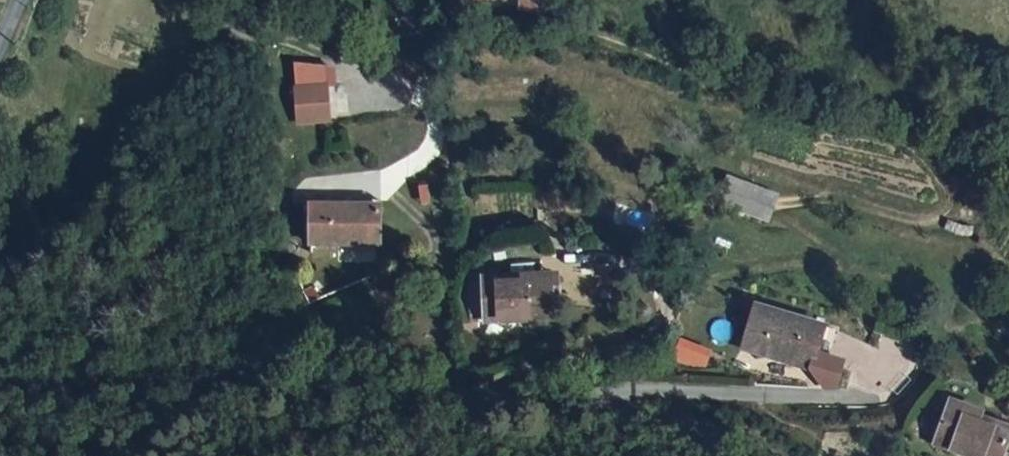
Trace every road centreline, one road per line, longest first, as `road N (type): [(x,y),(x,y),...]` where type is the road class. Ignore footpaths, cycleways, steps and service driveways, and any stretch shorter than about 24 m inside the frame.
road 1 (tertiary): [(747,455),(686,428),(421,362),(284,353),(0,387)]
road 2 (track): [(459,26),(555,26),(614,41),(778,104),(987,163),(1008,182)]
road 3 (residential): [(210,0),(224,21),(264,33),(459,26)]

